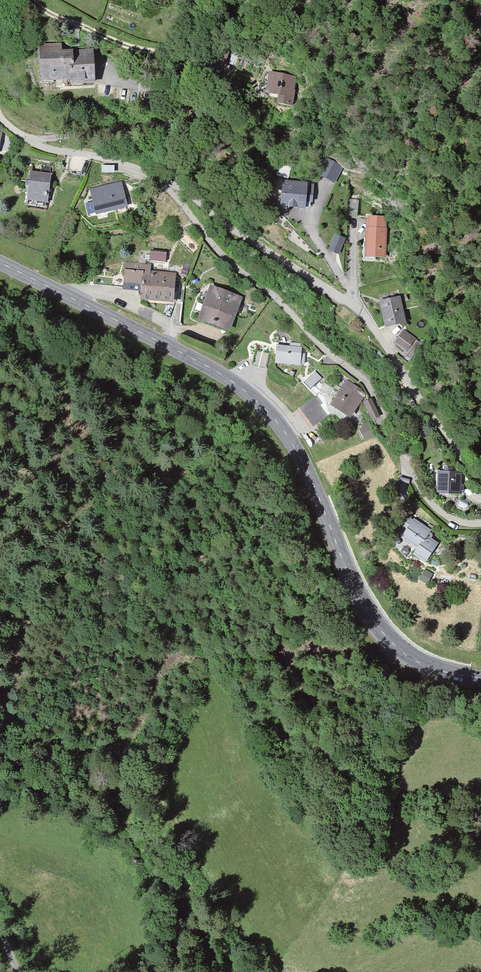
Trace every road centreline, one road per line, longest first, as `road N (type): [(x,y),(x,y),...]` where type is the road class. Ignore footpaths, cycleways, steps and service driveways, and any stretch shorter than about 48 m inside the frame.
road 1 (tertiary): [(480,678),(416,662),(382,632),(355,588),(307,471),(258,402),(200,362),(0,263)]
road 2 (residential): [(175,192),(210,243),(362,377),(427,499),(453,519),(480,521)]
road 3 (residential): [(175,192),(357,308),(480,474)]
road 4 (track): [(33,0),(144,52),(246,77)]
road 5 (residential): [(0,119),(36,145),(94,154),(175,192)]

